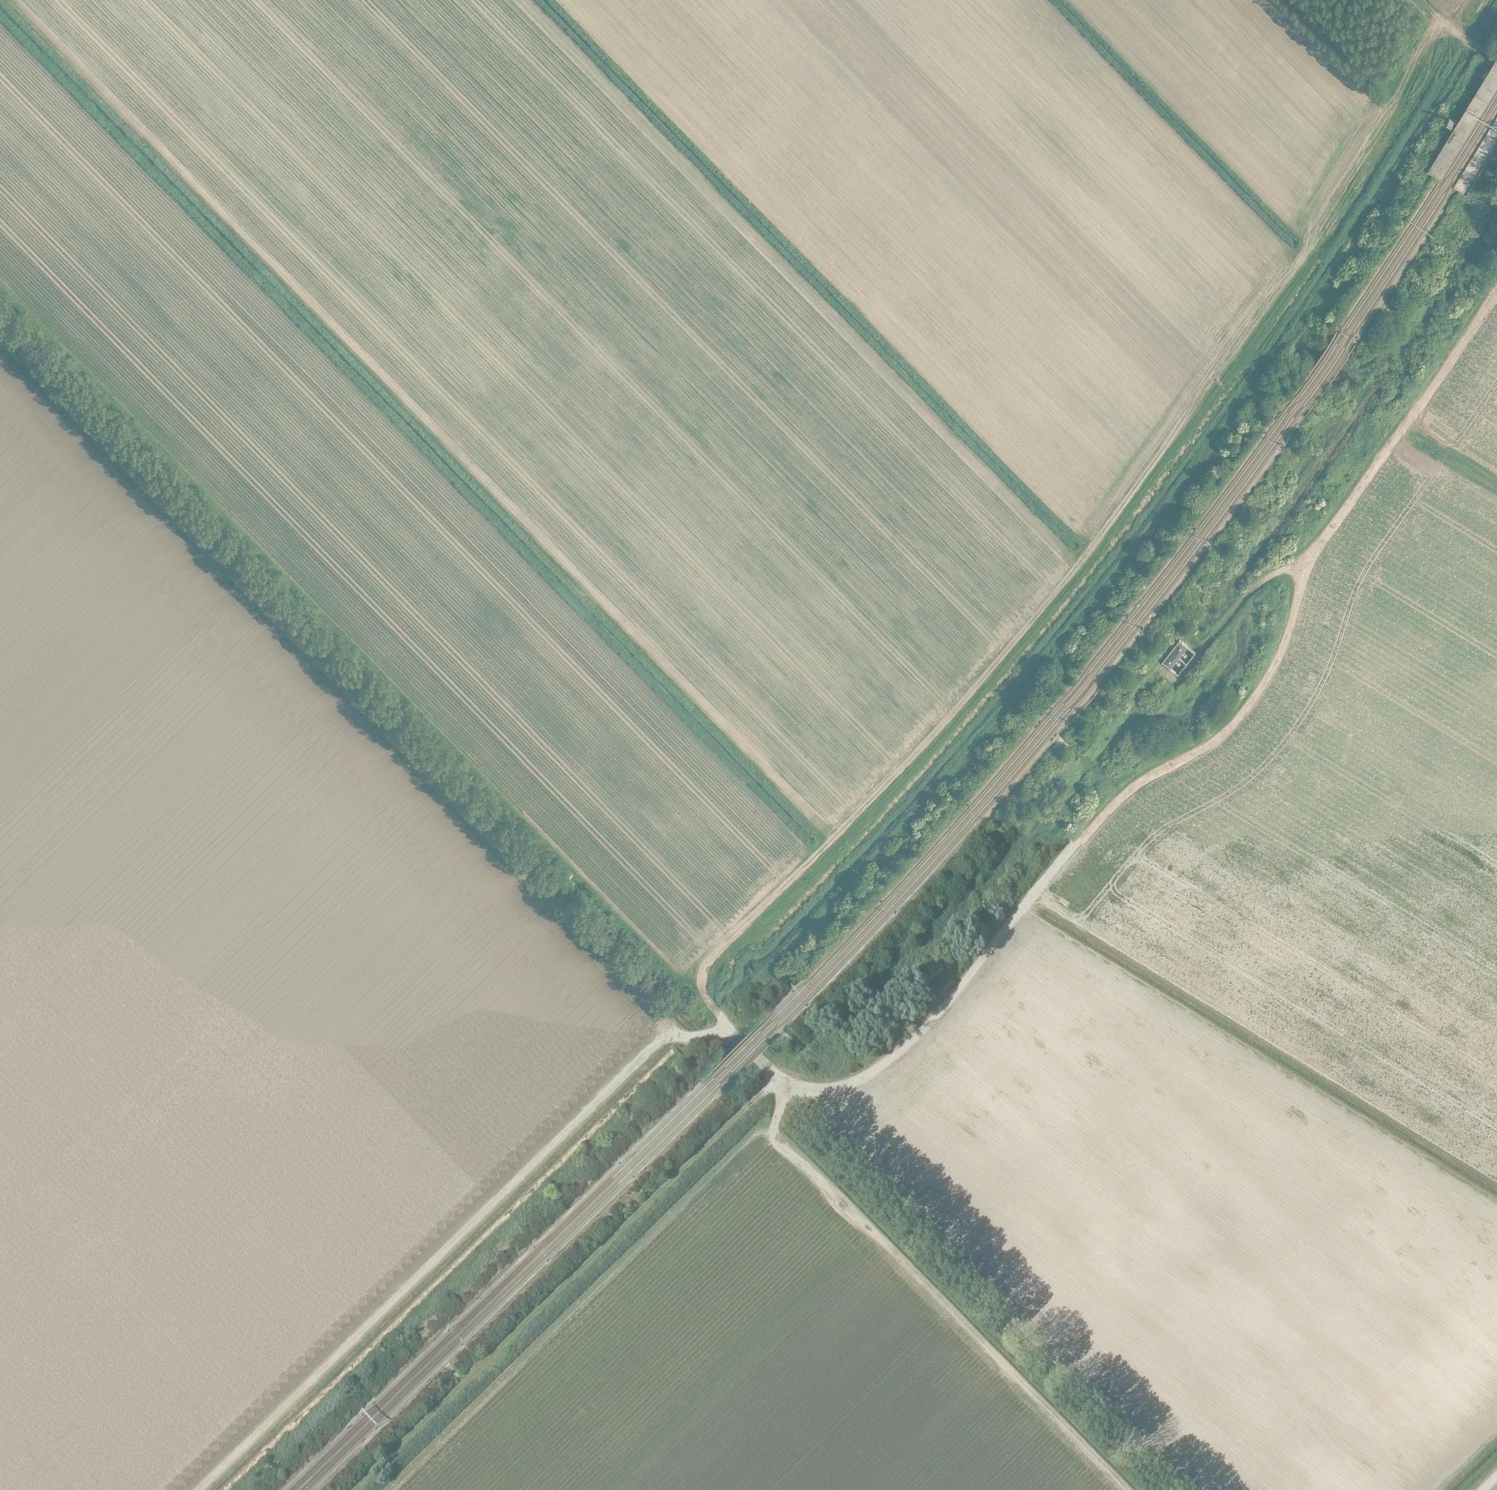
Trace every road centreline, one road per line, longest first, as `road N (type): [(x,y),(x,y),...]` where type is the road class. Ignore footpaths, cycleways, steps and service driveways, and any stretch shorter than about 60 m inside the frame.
road 1 (track): [(1496,58),(1441,21),(1423,41),(1378,135),(1305,251),(1092,545),(921,745),(705,962),(703,992),(776,1079),(794,1090),(825,1091),(876,1071),(954,996),(1110,807),(1226,730),(1278,656),(1315,548),(1496,290)]
road 2 (track): [(776,1079),(354,1489)]
road 3 (track): [(1306,566),(1257,583),(1175,680),(1156,664)]

